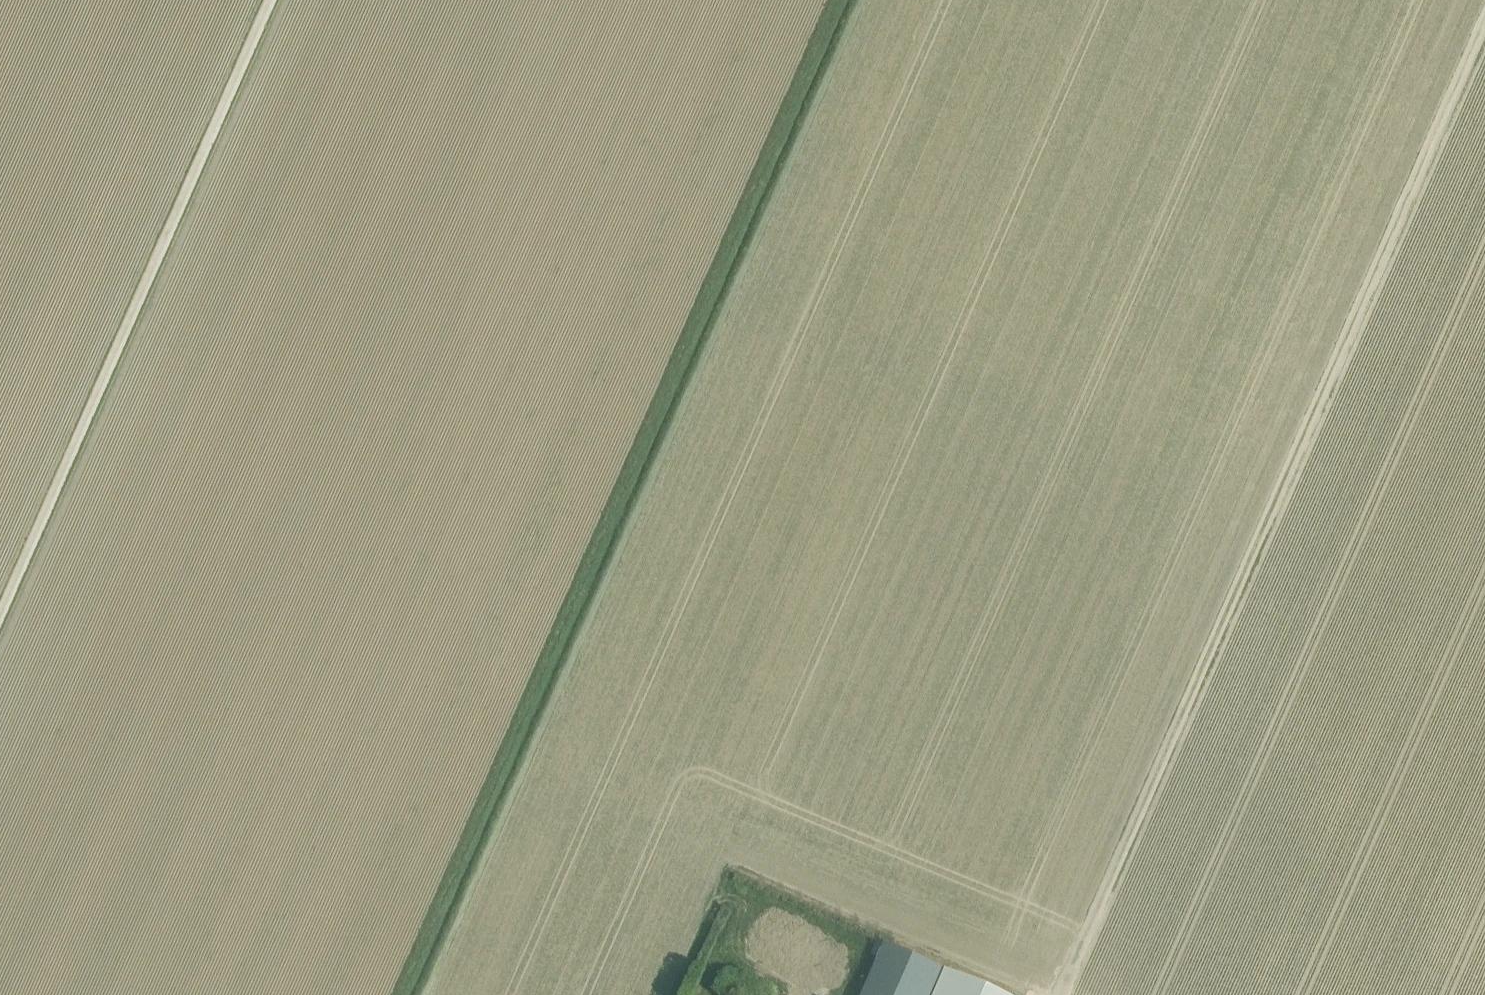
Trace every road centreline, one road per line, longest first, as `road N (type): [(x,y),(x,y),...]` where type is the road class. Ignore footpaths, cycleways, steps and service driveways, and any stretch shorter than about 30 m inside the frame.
road 1 (track): [(1062,994),(1484,18)]
road 2 (track): [(0,625),(273,0)]

